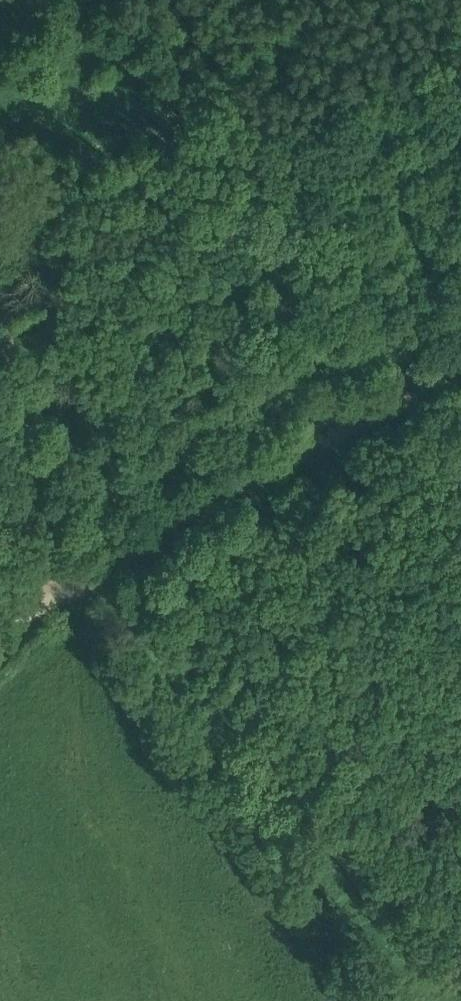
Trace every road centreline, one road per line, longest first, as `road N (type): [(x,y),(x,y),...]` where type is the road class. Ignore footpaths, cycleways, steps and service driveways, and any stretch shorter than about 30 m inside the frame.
road 1 (track): [(460,363),(93,573)]
road 2 (track): [(93,573),(54,597),(41,573),(0,302)]

